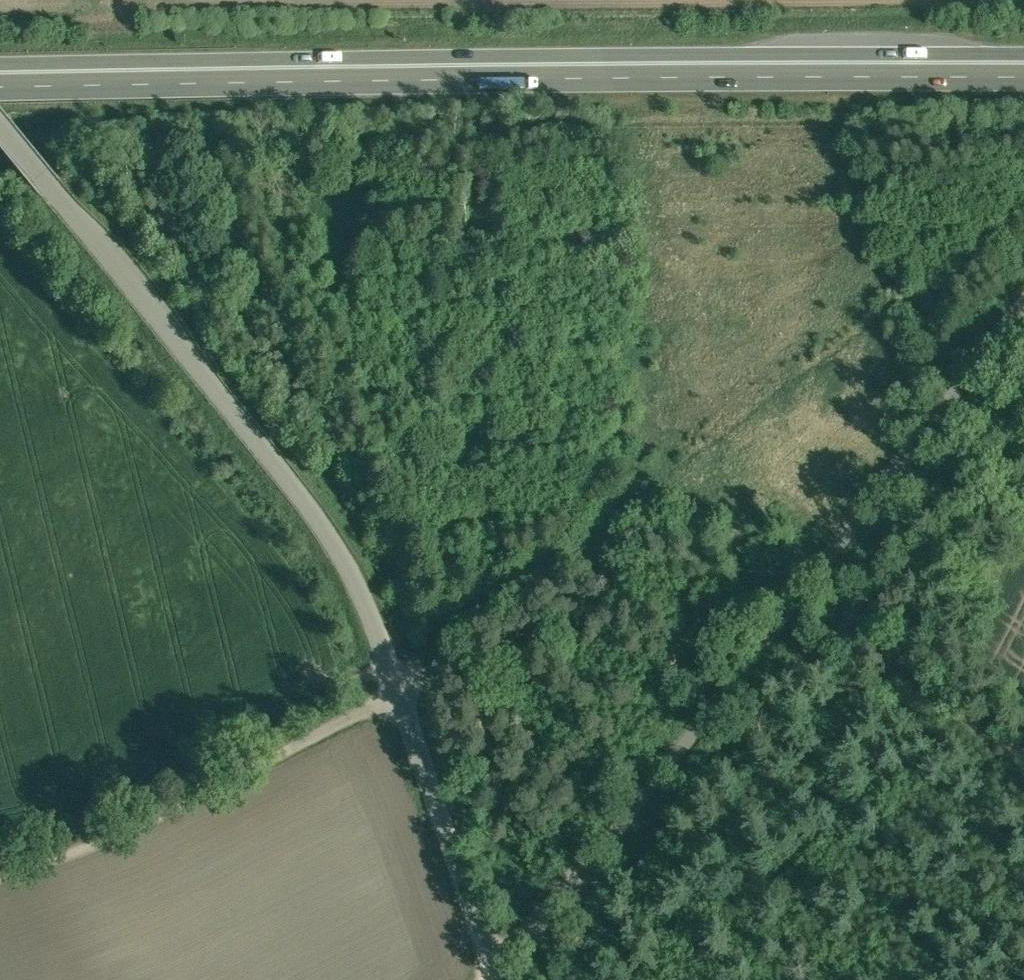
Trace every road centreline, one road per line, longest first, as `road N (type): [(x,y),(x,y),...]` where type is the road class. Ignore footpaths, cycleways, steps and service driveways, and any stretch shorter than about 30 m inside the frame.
road 1 (trunk): [(0,81),(1023,65)]
road 2 (unclassified): [(492,962),(395,661),(363,591),(306,500),(133,281),(0,128)]
road 3 (unclassified): [(1023,303),(737,681),(492,962)]
road 4 (track): [(701,478),(403,686)]

